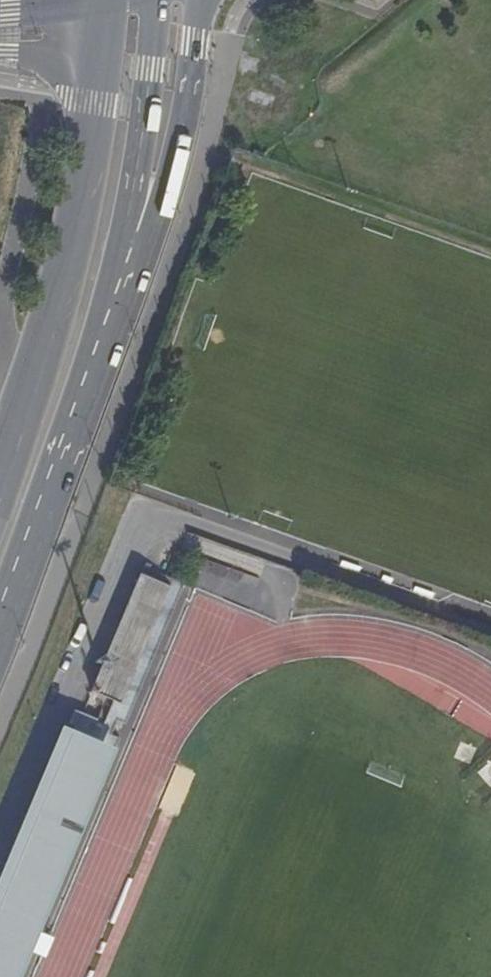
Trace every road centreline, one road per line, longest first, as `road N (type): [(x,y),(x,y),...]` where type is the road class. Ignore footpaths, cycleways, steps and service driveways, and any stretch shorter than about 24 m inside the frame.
road 1 (primary): [(100,55),(68,258),(0,466)]
road 2 (primary): [(103,370),(153,252),(207,0)]
road 3 (primary): [(103,370),(160,0)]
road 4 (primary): [(0,653),(103,370)]

